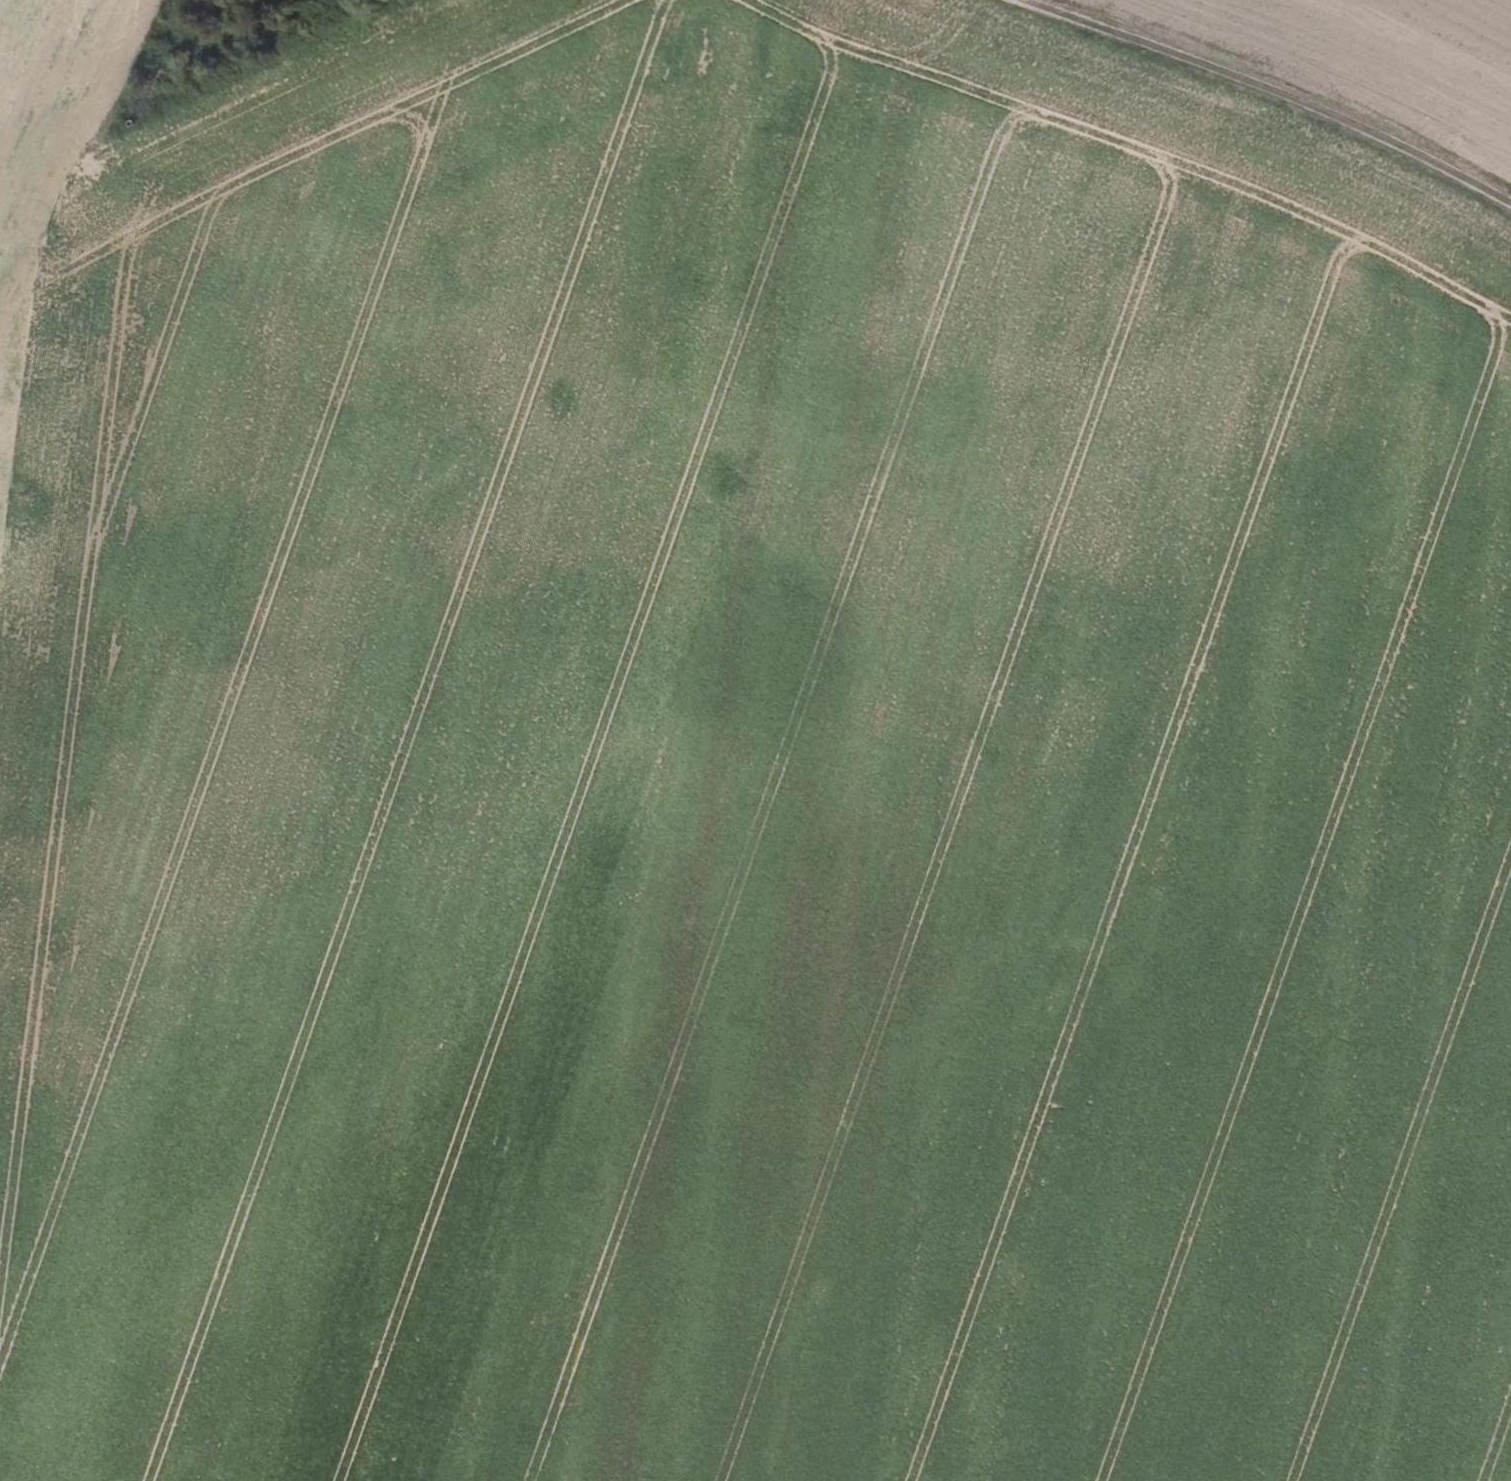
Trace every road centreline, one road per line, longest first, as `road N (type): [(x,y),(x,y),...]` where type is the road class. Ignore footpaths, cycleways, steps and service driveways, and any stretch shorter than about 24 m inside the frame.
road 1 (track): [(1510,203),(1394,140),(1024,0)]

